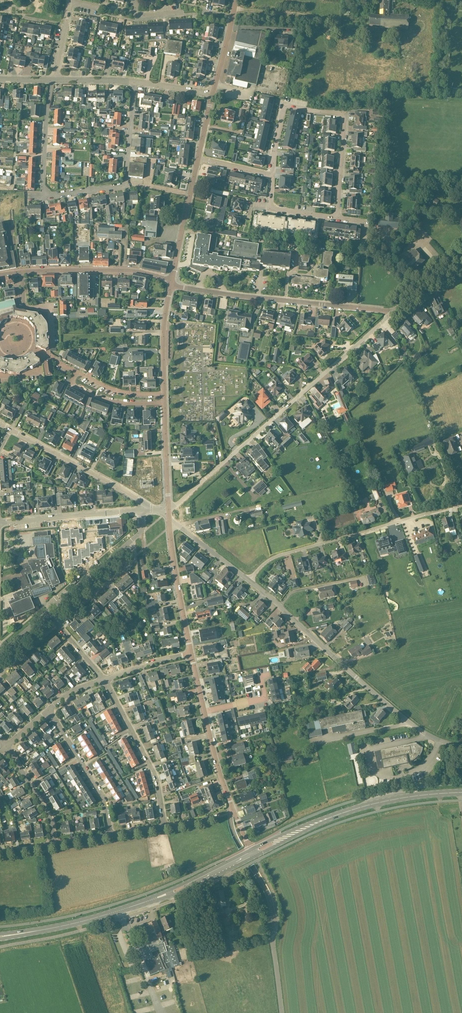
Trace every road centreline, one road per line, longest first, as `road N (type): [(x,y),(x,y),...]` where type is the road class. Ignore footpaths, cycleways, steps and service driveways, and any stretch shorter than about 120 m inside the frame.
road 1 (residential): [(168,510),(391,314)]
road 2 (residential): [(461,748),(410,724),(249,580)]
road 3 (primary): [(0,937),(123,909),(253,853)]
road 4 (residential): [(337,218),(343,114),(285,105),(271,176)]
road 5 (unclassified): [(249,580),(276,557),(461,503)]
road 6 (residential): [(171,286),(391,314)]
road 7 (primary): [(253,853),(367,805),(461,793)]
road 8 (residential): [(48,197),(125,186),(135,82)]
road 9 (residential): [(164,828),(155,775),(104,680)]
road 10 (residential): [(141,510),(124,491),(10,429)]
road 11 (residential): [(22,272),(131,271),(172,279)]
road 12 (residential): [(253,853),(204,712)]
road 13 (residential): [(111,836),(104,800),(49,710)]
road 14 (residential): [(0,523),(141,510)]
road 15 (residential): [(192,654),(169,524)]
road 16 (residential): [(172,279),(199,159)]

